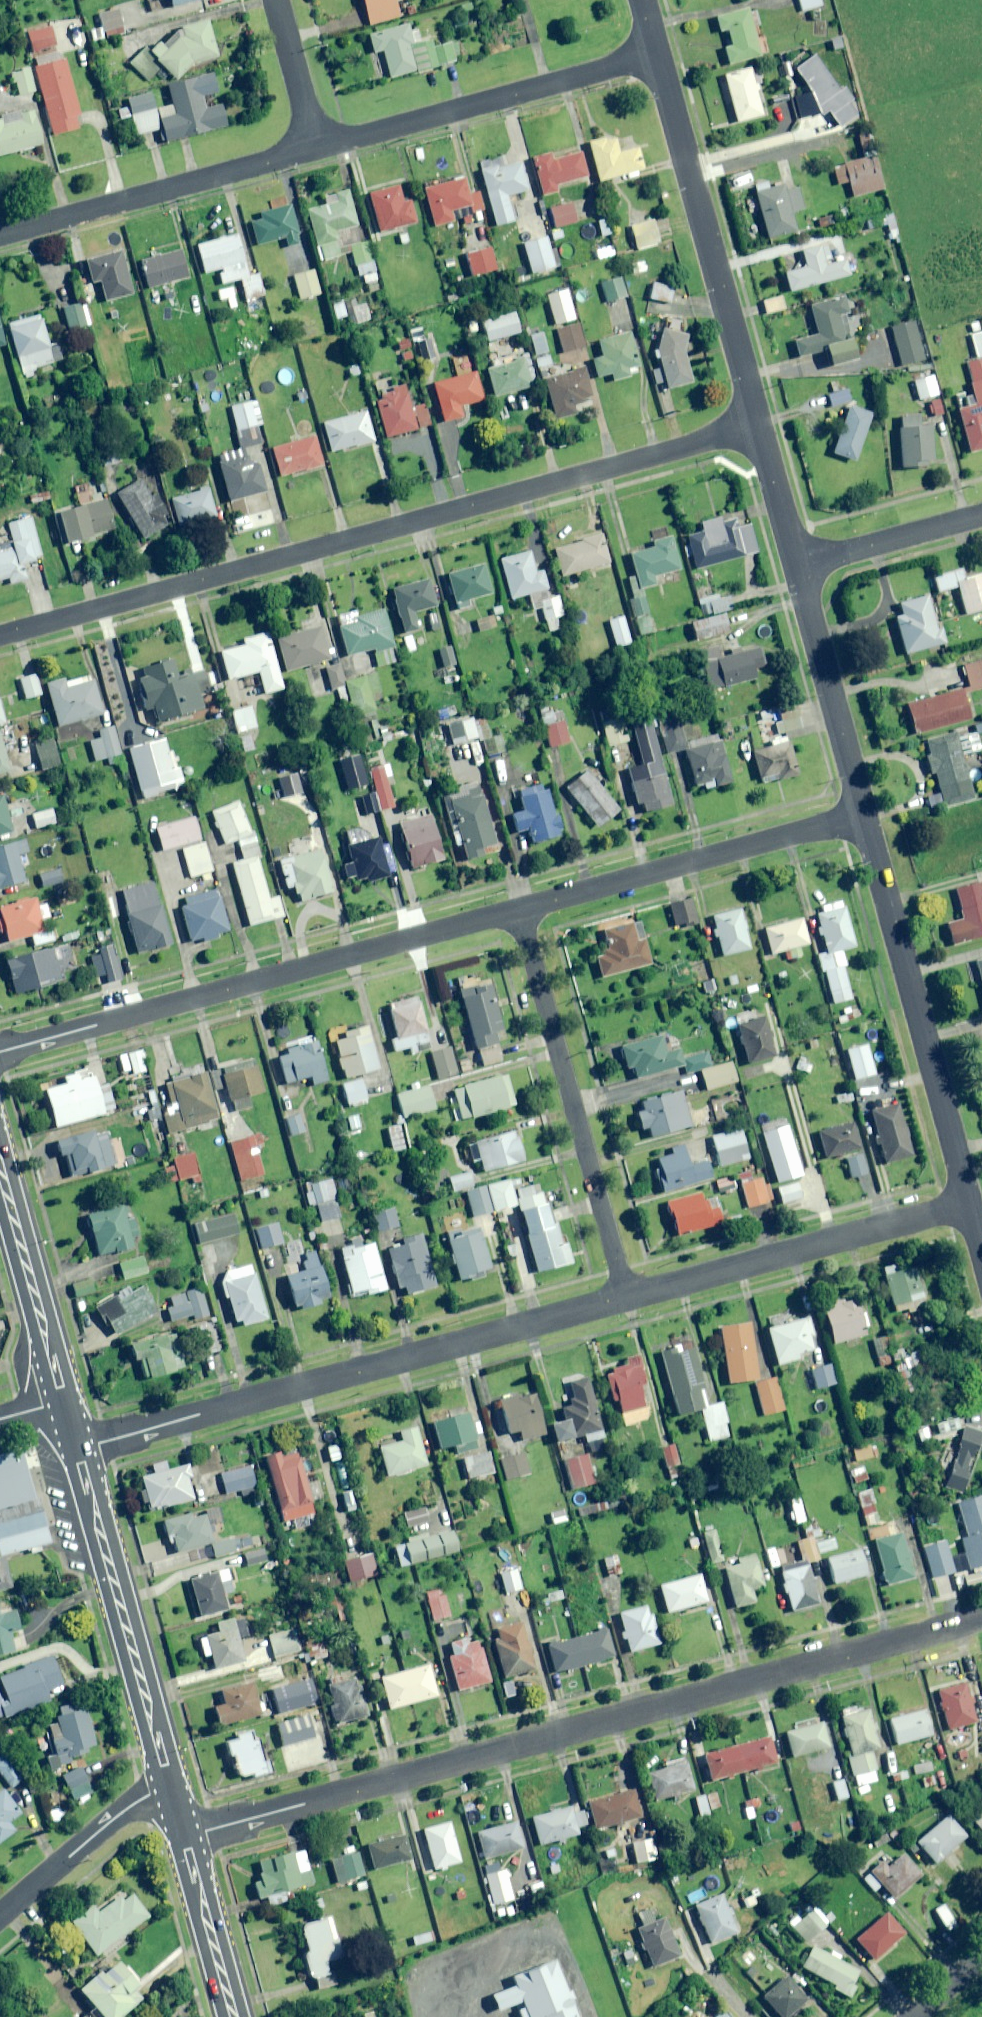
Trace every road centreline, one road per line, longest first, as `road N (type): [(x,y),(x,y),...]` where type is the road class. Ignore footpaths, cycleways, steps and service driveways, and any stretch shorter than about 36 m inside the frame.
road 1 (residential): [(189,1835),(981,1614)]
road 2 (residential): [(0,636),(757,424)]
road 3 (residential): [(82,1448),(627,1298)]
road 4 (residential): [(0,1053),(519,907)]
road 5 (residential): [(862,812),(968,1205)]
road 6 (residential): [(519,907),(627,1298)]
road 7 (residential): [(654,43),(757,424)]
road 8 (residential): [(519,907),(862,812)]
road 9 (residential): [(314,148),(654,43)]
road 10 (residential): [(627,1298),(968,1205)]
road 11 (primary): [(82,1448),(167,1791)]
road 12 (residential): [(0,235),(314,148)]
road 13 (residential): [(796,564),(862,812)]
road 14 (primary): [(0,1167),(61,1402)]
road 15 (residential): [(0,1915),(136,1802),(167,1791)]
road 16 (residential): [(981,514),(796,564)]
road 17 (primary): [(189,1835),(235,2016)]
road 18 (residential): [(275,0),(314,148)]
road 19 (residential): [(757,424),(796,564)]

